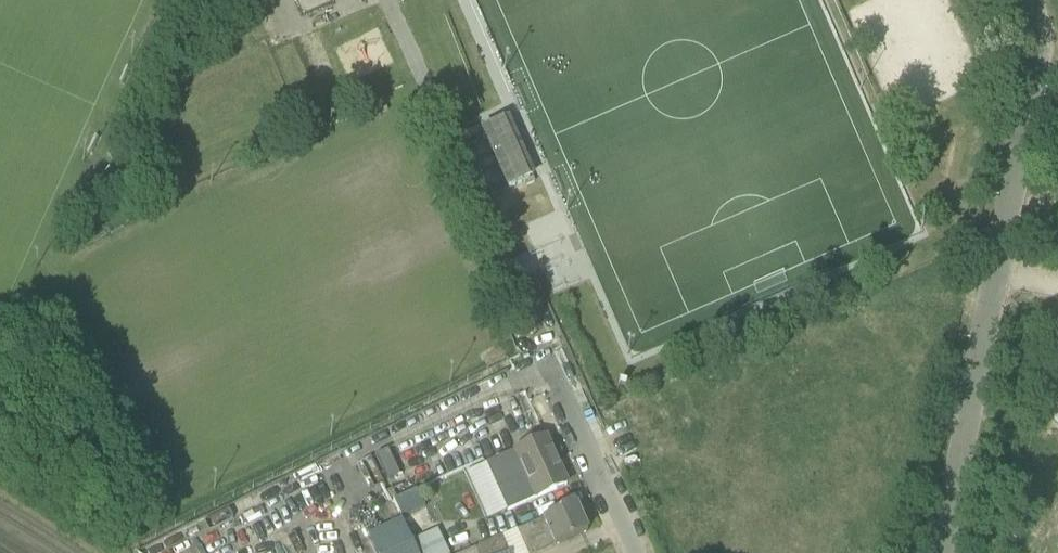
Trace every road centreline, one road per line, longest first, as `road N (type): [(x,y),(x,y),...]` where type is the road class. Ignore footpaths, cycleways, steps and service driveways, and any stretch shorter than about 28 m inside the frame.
road 1 (unclassified): [(635,552),(388,0)]
road 2 (unclassified): [(942,552),(1039,55),(1032,0)]

